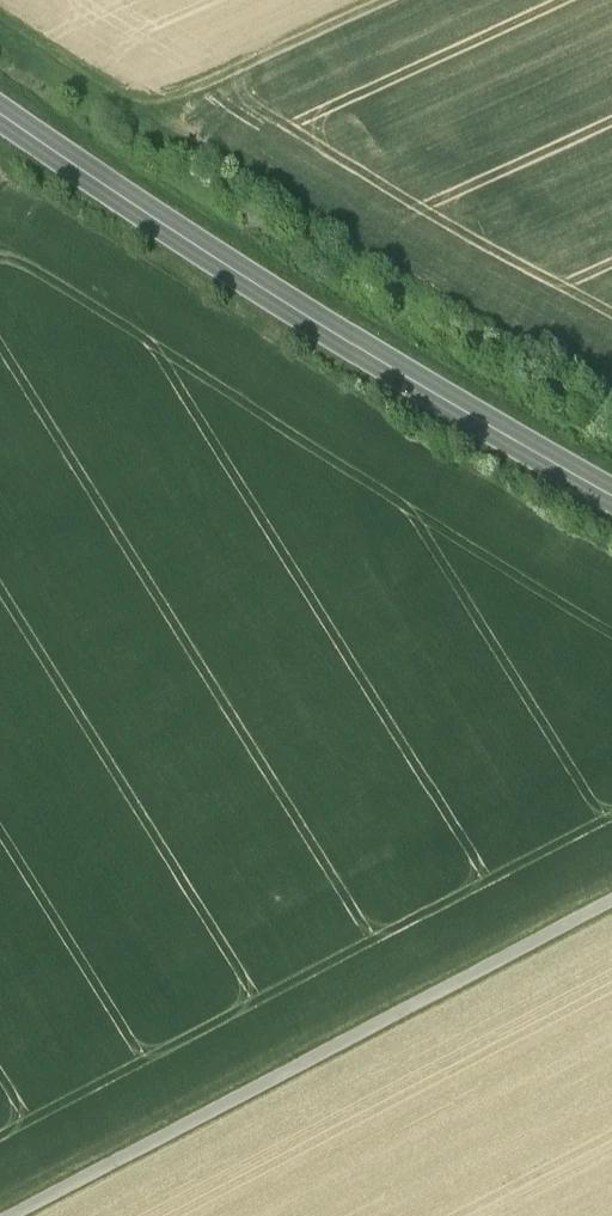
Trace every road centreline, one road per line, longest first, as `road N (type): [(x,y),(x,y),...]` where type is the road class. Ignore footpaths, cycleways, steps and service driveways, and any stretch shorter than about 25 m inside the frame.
road 1 (primary): [(0,110),(311,315),(611,493)]
road 2 (track): [(7,1215),(611,900)]
road 3 (track): [(381,0),(144,100),(117,91),(0,11)]

